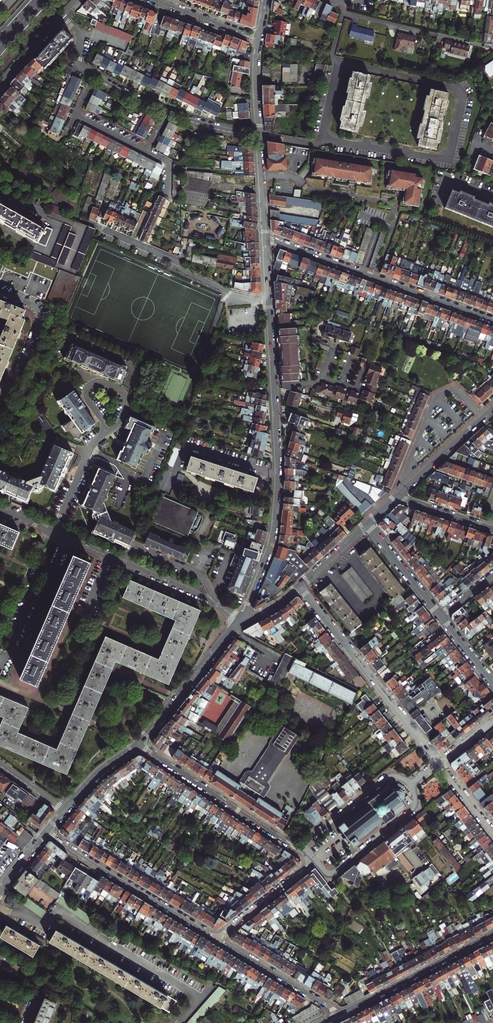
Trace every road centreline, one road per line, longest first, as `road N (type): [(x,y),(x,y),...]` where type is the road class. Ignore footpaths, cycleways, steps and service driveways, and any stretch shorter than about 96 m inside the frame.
road 1 (tertiary): [(240,619),(276,514),(268,303)]
road 2 (residential): [(99,172),(79,220),(232,295),(268,303)]
road 3 (residential): [(492,321),(264,238)]
road 4 (residential): [(300,587),(439,762)]
road 5 (residential): [(217,939),(47,830)]
road 6 (residential): [(139,743),(297,849)]
road 7 (residential): [(340,1015),(492,935)]
road 8 (tertiary): [(139,743),(240,619)]
road 9 (residential): [(315,861),(334,873),(415,809),(411,784)]
road 10 (residential): [(340,1015),(217,939)]
road 11 (residential): [(411,784),(388,777),(297,849)]
road 12 (residential): [(103,435),(120,420),(126,400),(98,381),(87,396),(104,431)]
road 13 (tertiary): [(397,497),(492,409)]
road 14 (residential): [(315,861),(217,939)]

